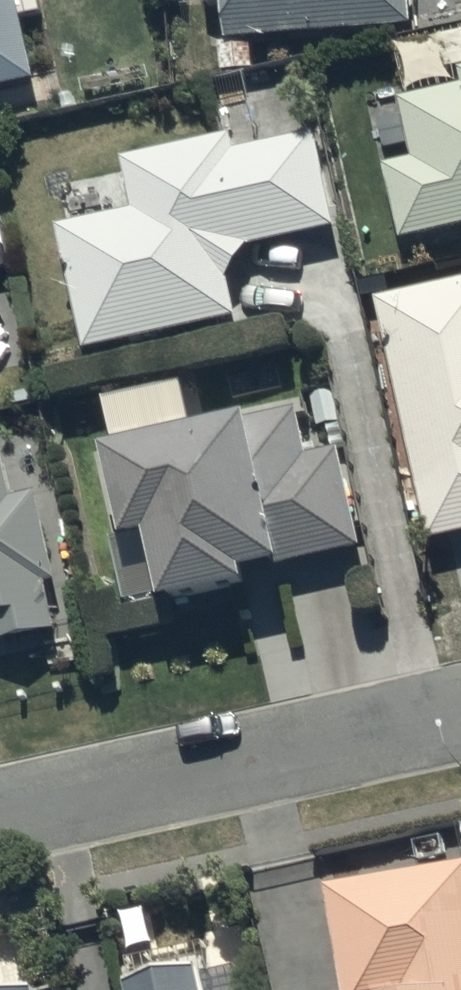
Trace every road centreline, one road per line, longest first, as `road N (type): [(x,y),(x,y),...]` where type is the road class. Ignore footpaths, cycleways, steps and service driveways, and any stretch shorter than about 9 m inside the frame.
road 1 (residential): [(0,815),(460,705)]

